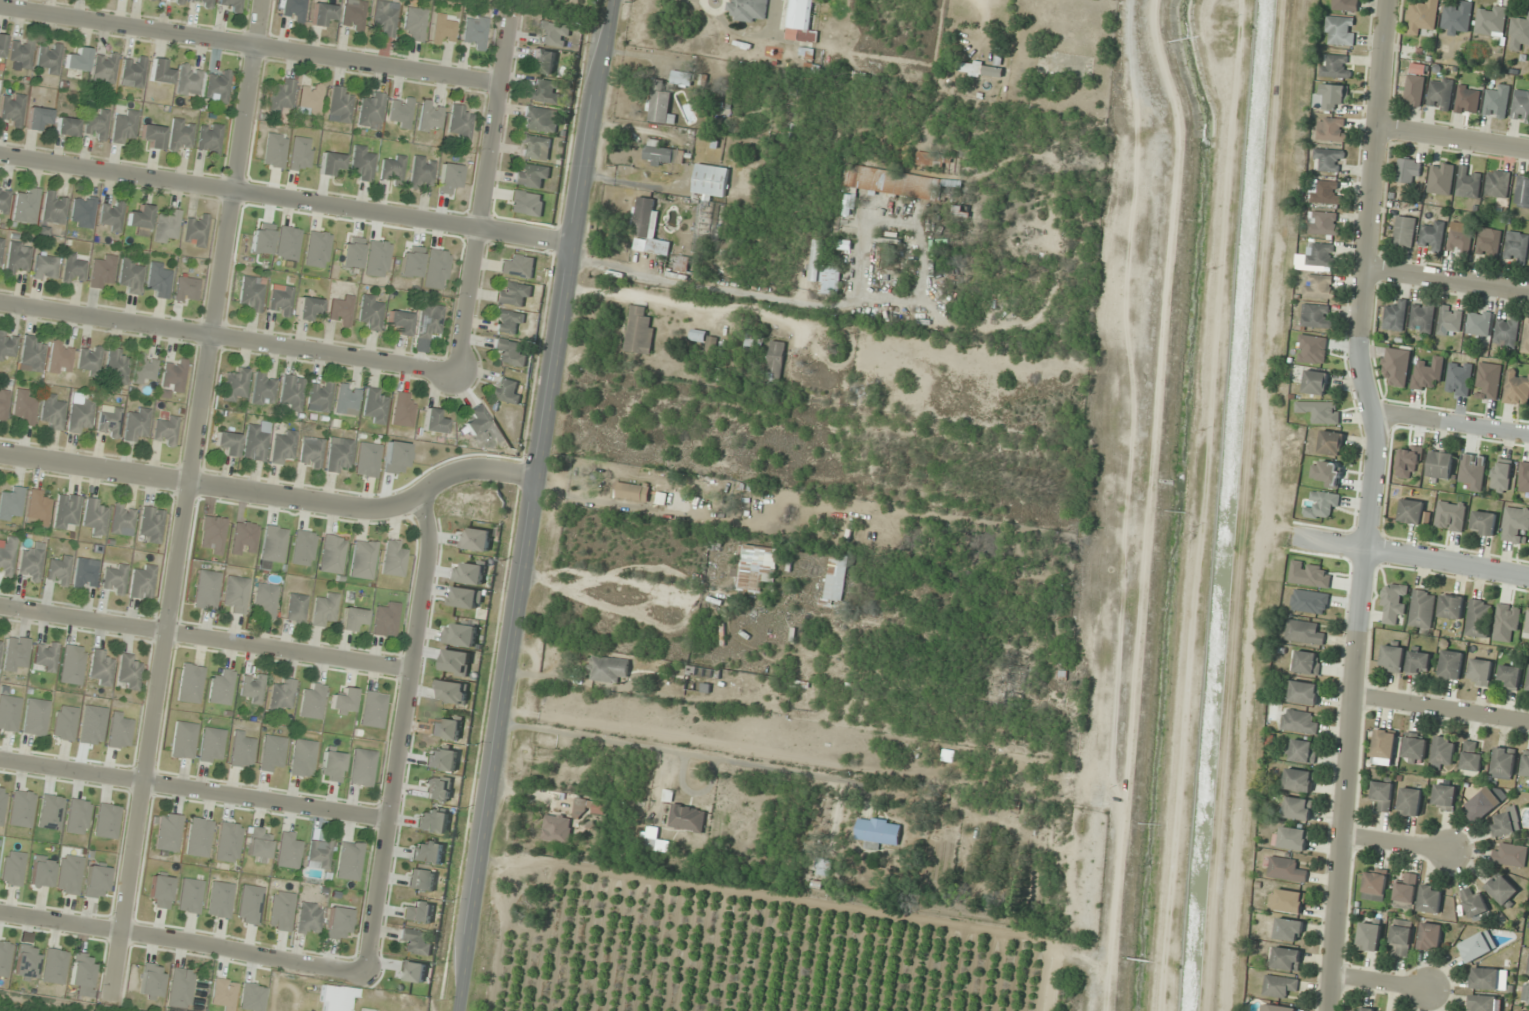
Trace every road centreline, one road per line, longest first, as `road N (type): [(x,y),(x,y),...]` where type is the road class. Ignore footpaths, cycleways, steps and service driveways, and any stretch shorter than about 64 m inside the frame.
road 1 (tertiary): [(456,1010),(610,0)]
road 2 (residential): [(261,0),(109,1007)]
road 3 (residential): [(1330,1010),(1379,457),(1360,320),(1388,0)]
road 4 (residential): [(0,153),(571,243)]
road 5 (residential): [(534,474),(447,477),(377,512),(0,459)]
road 6 (residential): [(0,7),(500,85)]
road 7 (residential): [(364,971),(431,548),(417,496)]
road 8 (residential): [(457,374),(0,303)]
road 9 (residential): [(0,607),(411,669)]
road 10 (residential): [(0,759),(388,819)]
road 11 (residential): [(0,911),(364,971)]
road 12 (residential): [(510,13),(457,374)]
road 13 (residential): [(1528,722),(1353,695)]
road 14 (residential): [(1528,293),(1364,268)]
road 15 (residential): [(1369,547),(1528,574)]
road 16 (residential): [(1528,434),(1374,410)]
road 17 (residential): [(1528,150),(1377,127)]

